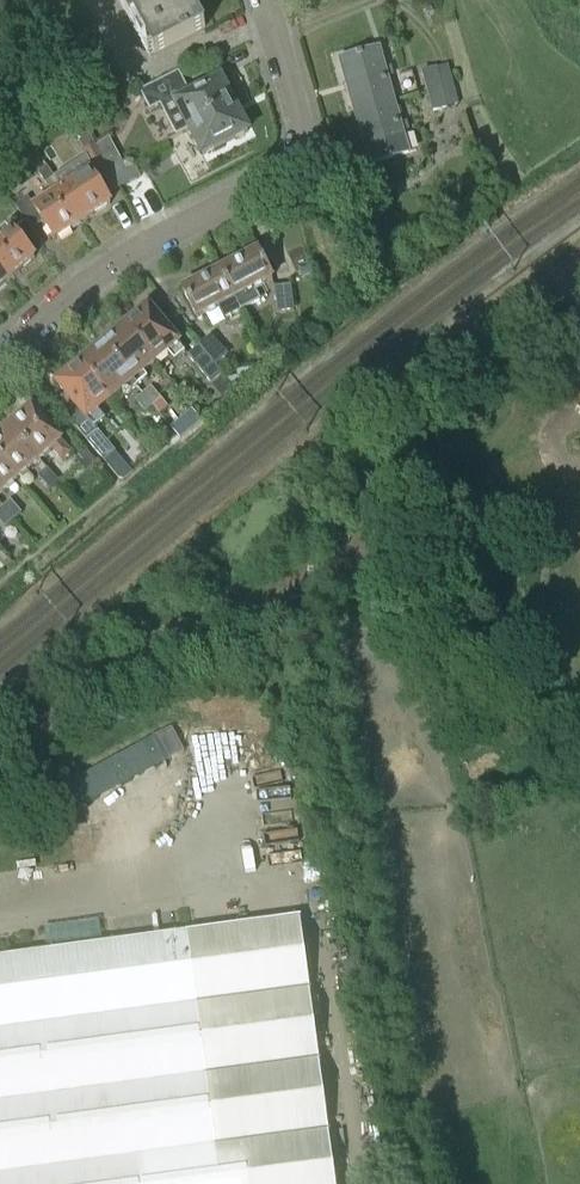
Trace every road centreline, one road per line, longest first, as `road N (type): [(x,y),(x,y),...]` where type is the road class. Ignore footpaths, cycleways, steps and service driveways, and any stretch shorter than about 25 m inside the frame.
road 1 (residential): [(0,759),(150,639),(358,553),(384,510),(369,432),(377,407),(579,261)]
road 2 (residential): [(0,356),(116,261),(304,162),(265,0)]

